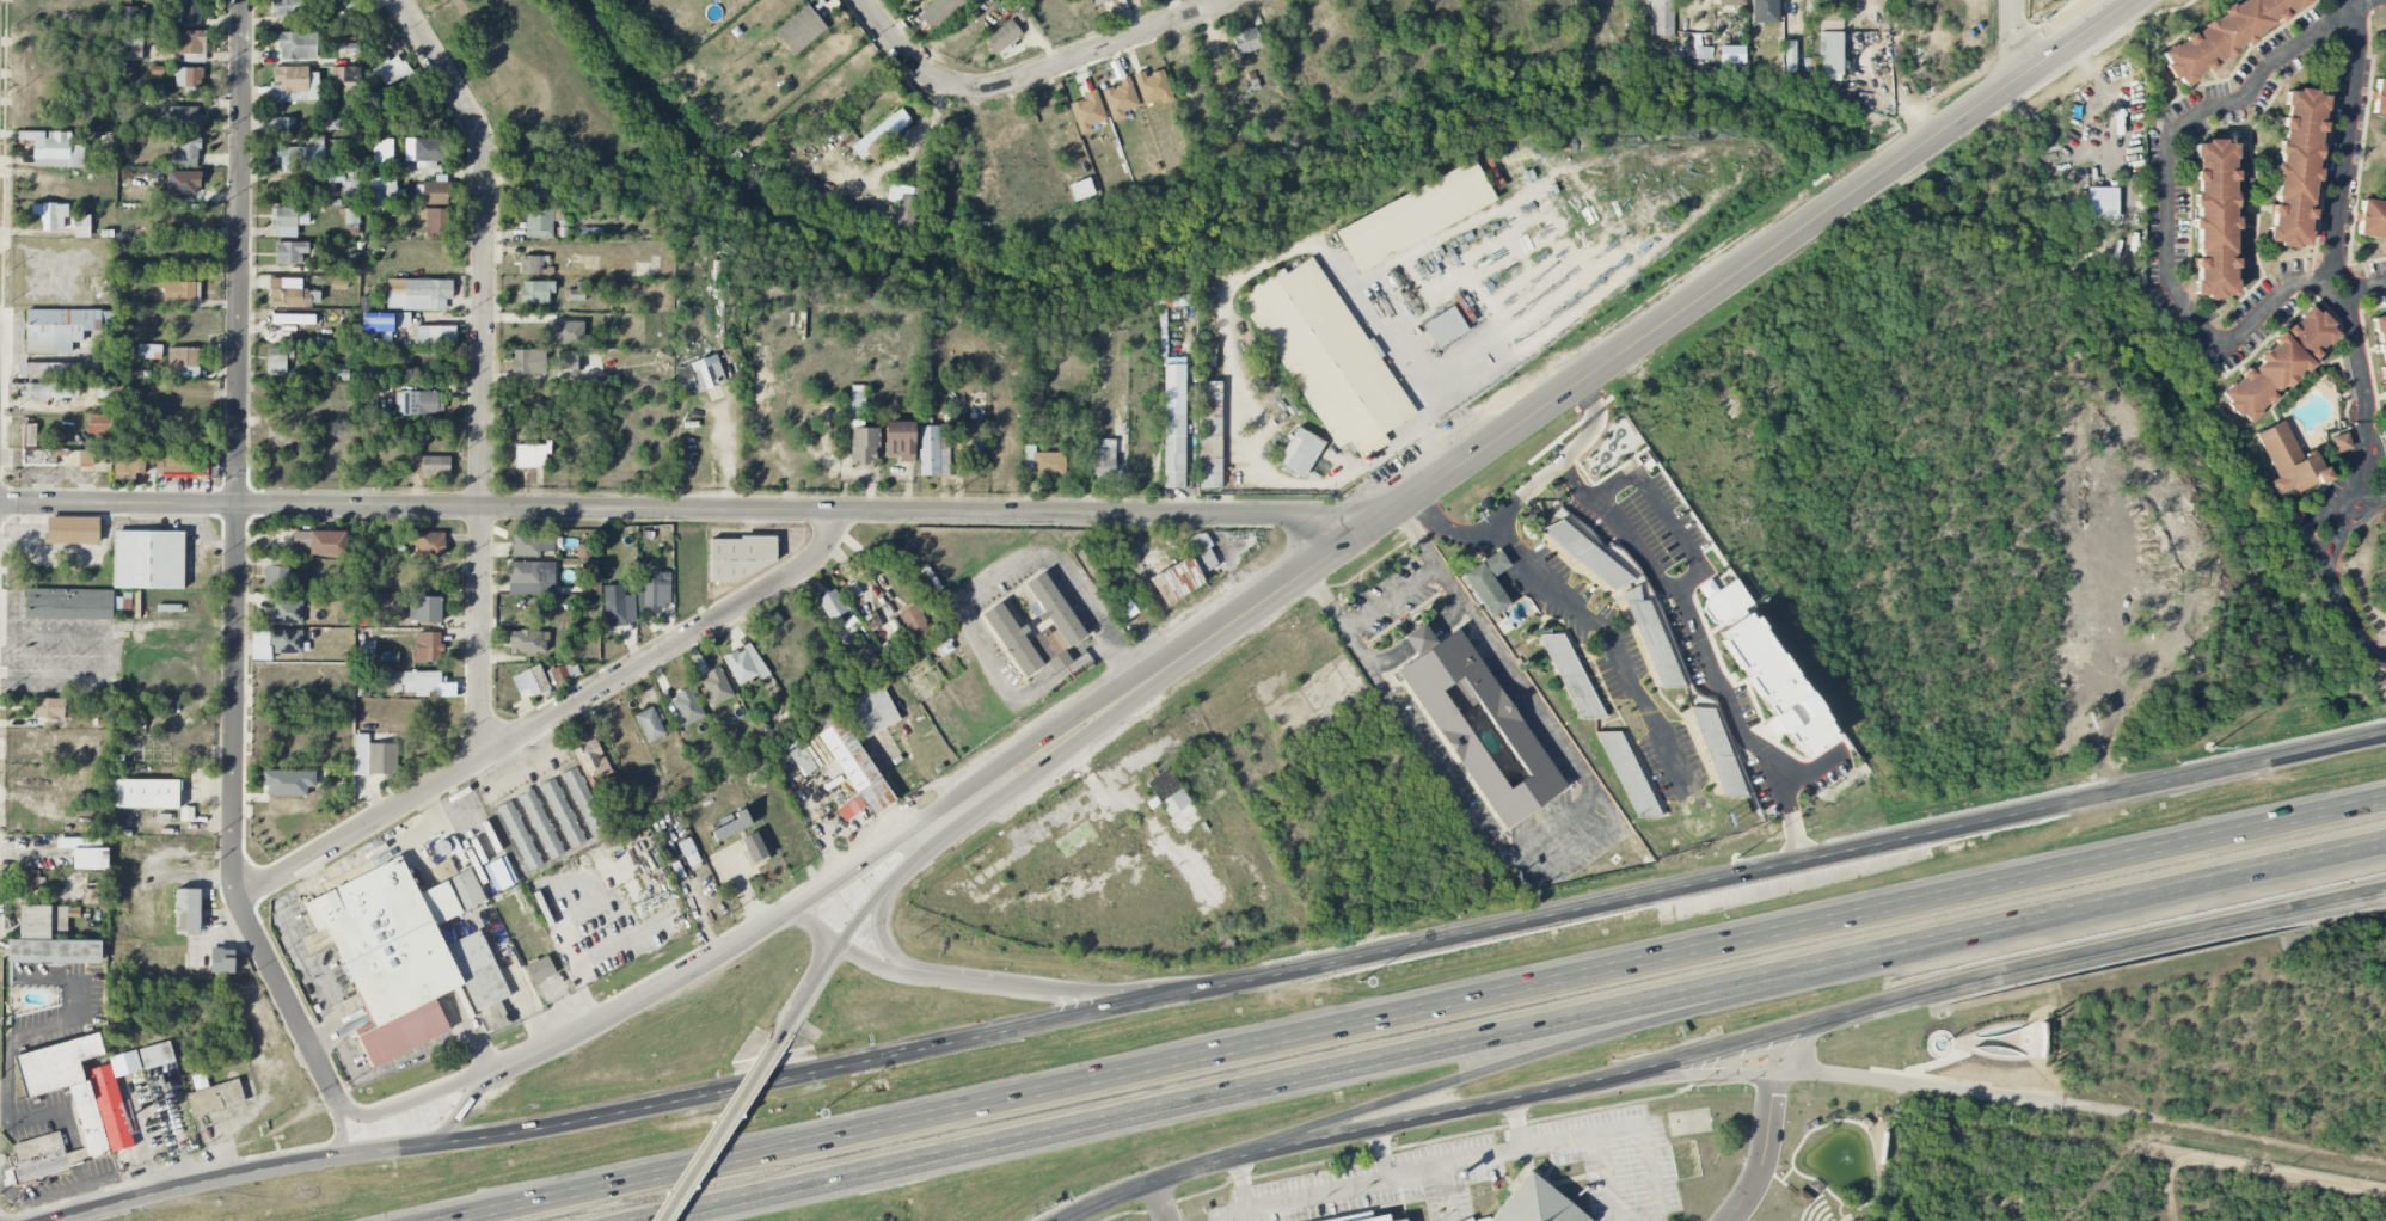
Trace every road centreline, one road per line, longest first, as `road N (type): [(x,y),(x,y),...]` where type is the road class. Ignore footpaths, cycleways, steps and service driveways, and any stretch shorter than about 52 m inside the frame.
road 1 (motorway): [(2385,809),(467,1220)]
road 2 (residential): [(1357,533),(1289,515),(0,503)]
road 3 (motorway): [(656,1220),(1943,940)]
road 4 (secondary): [(2385,739),(1195,992)]
road 5 (secondary): [(1237,1154),(1613,1080),(2026,971),(2385,891)]
road 6 (residential): [(243,0),(233,863),(264,955),(343,1109)]
road 7 (primary): [(2133,0),(1357,533)]
road 8 (primary): [(1234,618),(719,957),(491,1074)]
road 9 (residential): [(401,0),(485,149),(480,710),(491,753)]
road 10 (secondary): [(1195,992),(611,1117),(442,1141)]
road 11 (motorway): [(1237,1154),(1516,1059),(1943,940)]
road 12 (residential): [(836,513),(829,542),(804,569),(276,879),(238,891)]
road 13 (residential): [(1784,1079),(2134,1117),(2385,1169)]
road 14 (motorway): [(1943,940),(2072,924),(2385,853)]
road 15 (primary): [(887,888),(1234,618)]
road 16 (residential): [(1232,0),(986,90),(936,80),(862,0)]
road 17 (primary): [(442,1141),(277,1166),(56,1220)]
road 18 (primary): [(1195,992),(1108,993),(904,974),(842,947)]
road 19 (primary): [(662,1220),(796,1014)]
road 20 (residential): [(1574,1088),(1784,1079)]
road 21 (secondary): [(1058,1220),(1237,1154)]
road 22 (residential): [(489,1075),(374,1116),(343,1109)]
road 23 (primary): [(1357,533),(1234,618)]
road 24 (primary): [(947,976),(908,965),(890,950),(881,932),(887,888)]

